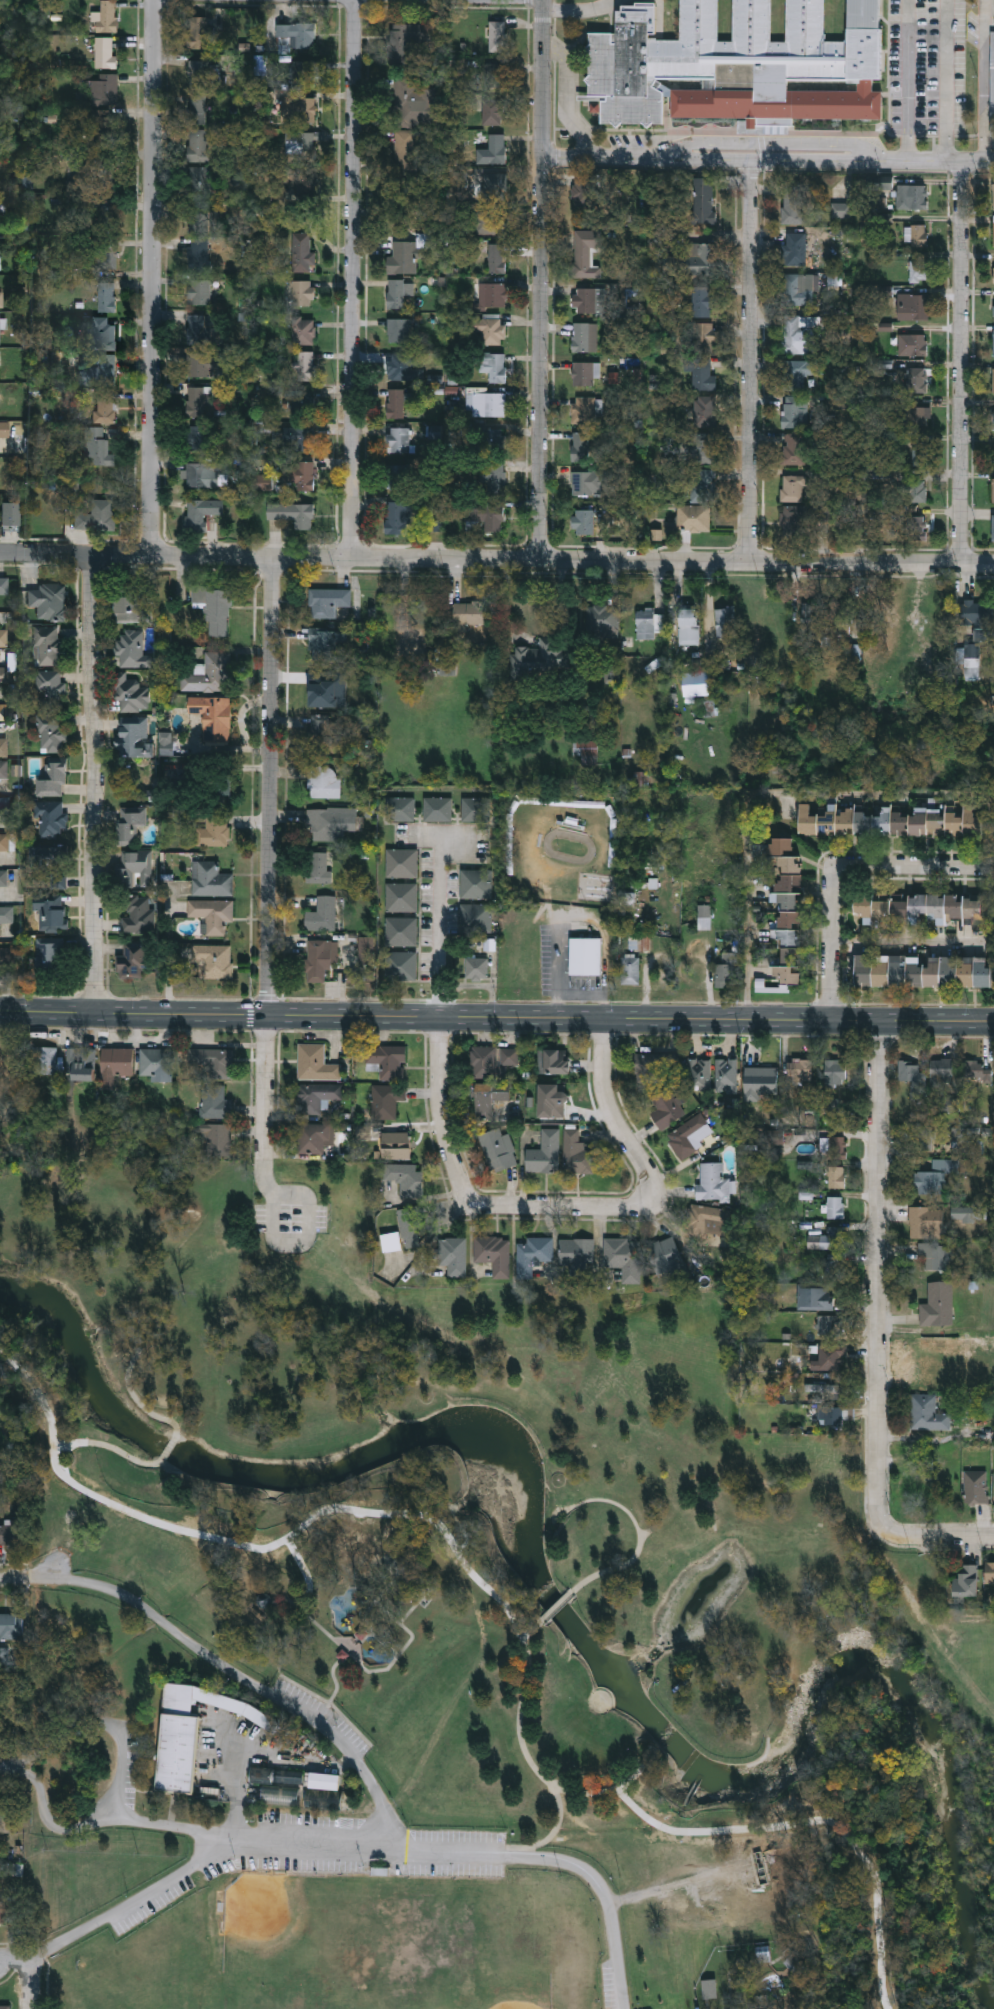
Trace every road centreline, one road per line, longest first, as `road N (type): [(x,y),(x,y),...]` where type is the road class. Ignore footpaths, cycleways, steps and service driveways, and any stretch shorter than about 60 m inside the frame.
road 1 (secondary): [(0,1011),(993,1022)]
road 2 (residential): [(0,555),(993,560)]
road 3 (residential): [(271,558),(265,1150)]
road 4 (residential): [(544,0),(537,559)]
road 5 (residential): [(147,0),(140,558)]
road 6 (residential): [(353,0),(351,558)]
road 7 (residential): [(879,1022),(874,1535)]
road 8 (residential): [(90,556),(95,1013)]
road 9 (residential): [(542,160),(993,162)]
road 10 (residential): [(750,160),(750,560)]
road 11 (residential): [(961,162),(961,560)]
road 12 (residential): [(987,865),(837,864),(829,1022)]
road 13 (residential): [(603,1019),(604,1085),(644,1168),(645,1190),(623,1206),(550,1205)]
road 14 (residential): [(436,1019),(439,1119),(467,1198),(491,1207),(550,1205)]
road 15 (residential): [(436,1019),(434,842)]
road 16 (residential): [(874,1535),(993,1535)]

